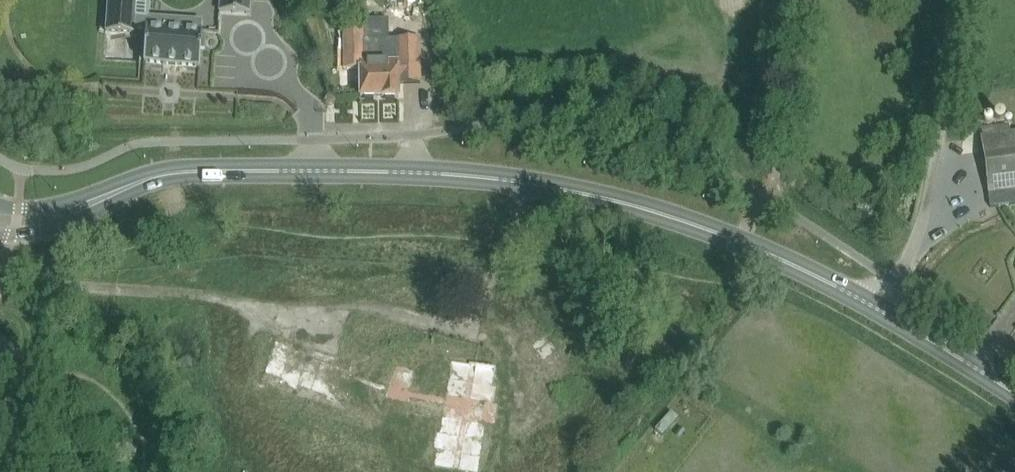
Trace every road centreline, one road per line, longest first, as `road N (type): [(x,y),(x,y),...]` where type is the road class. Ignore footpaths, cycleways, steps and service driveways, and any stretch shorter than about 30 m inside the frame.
road 1 (unclassified): [(0,291),(34,281),(204,297),(279,314),(357,310),(462,323),(476,310),(529,183)]
road 2 (secondary): [(135,183),(188,170),(529,183)]
road 3 (secondary): [(529,183),(692,225),(883,310)]
road 4 (residential): [(883,310),(902,284),(920,220),(953,56),(955,0)]
road 5 (secondary): [(883,310),(1014,395)]
road 6 (secondary): [(0,234),(70,222),(135,183)]
road 7 (unclassified): [(15,471),(25,380),(14,353),(0,342)]
road 8 (secondary): [(135,183),(38,206),(0,206)]

